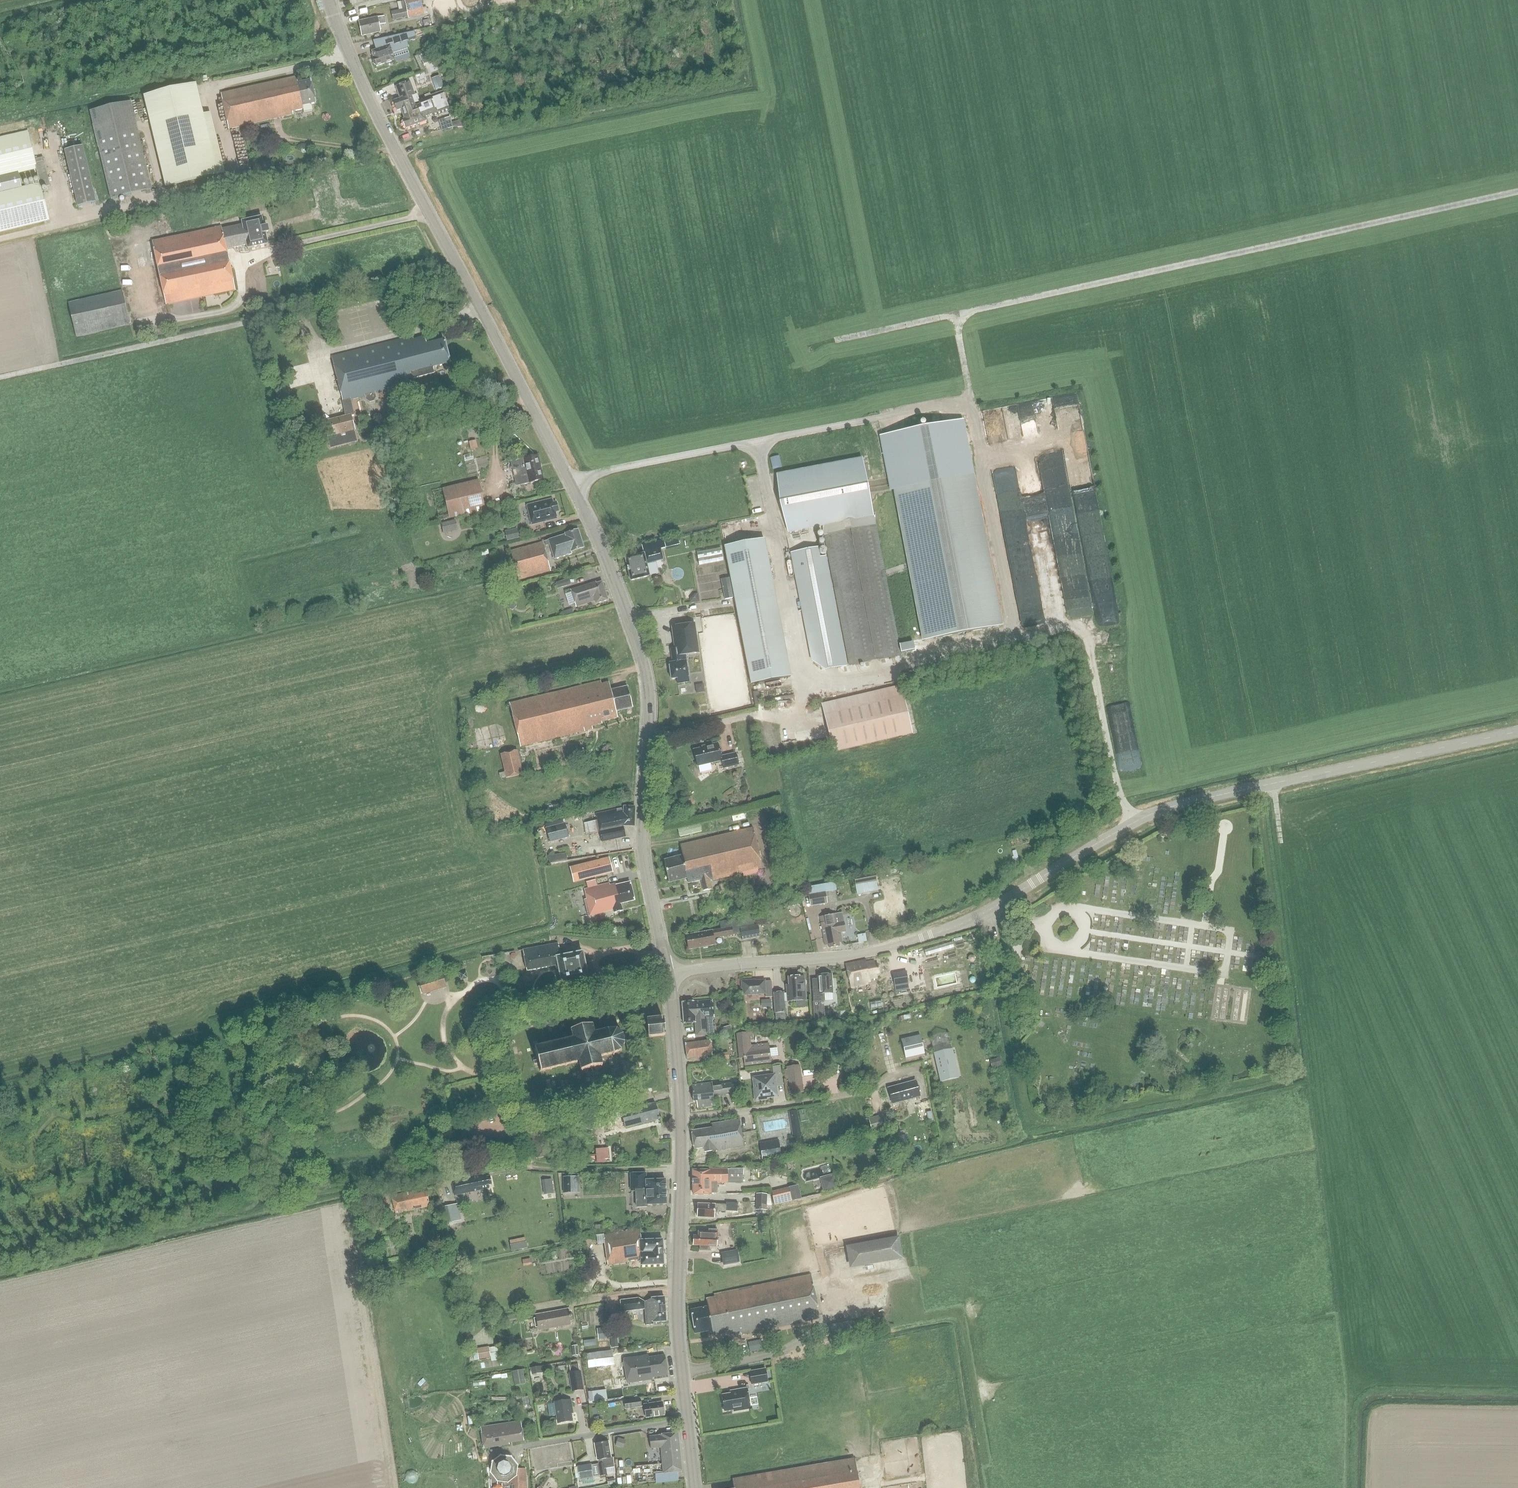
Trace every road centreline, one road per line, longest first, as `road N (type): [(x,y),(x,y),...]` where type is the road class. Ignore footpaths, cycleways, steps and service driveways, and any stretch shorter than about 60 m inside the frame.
road 1 (tertiary): [(669,974),(643,846),(650,707),(642,655),(597,538),(363,90),(329,0)]
road 2 (tertiary): [(669,974),(841,957),(911,941),(976,918),(1181,803),(1517,733)]
road 3 (residential): [(680,1093),(517,1131),(481,1037),(495,1012),(669,974)]
road 4 (tertiary): [(686,1422),(676,1300),(681,1119)]
road 5 (track): [(419,1184),(518,1167),(681,1167)]
road 6 (residential): [(681,1119),(869,1089),(915,1070)]
road 7 (unclassified): [(535,1445),(686,1422)]
road 8 (tertiary): [(680,1093),(669,974)]

